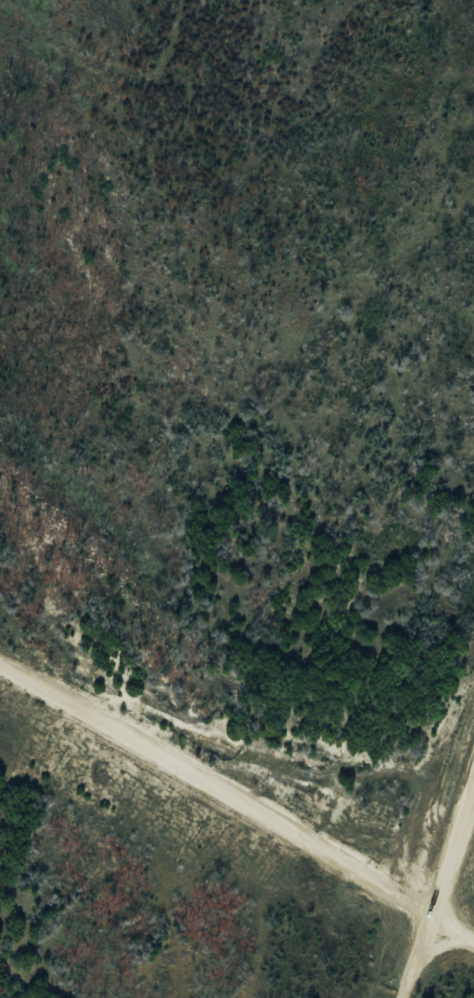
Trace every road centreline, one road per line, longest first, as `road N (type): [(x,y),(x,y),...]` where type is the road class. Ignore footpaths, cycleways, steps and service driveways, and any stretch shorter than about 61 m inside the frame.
road 1 (track): [(402,997),(473,783)]

